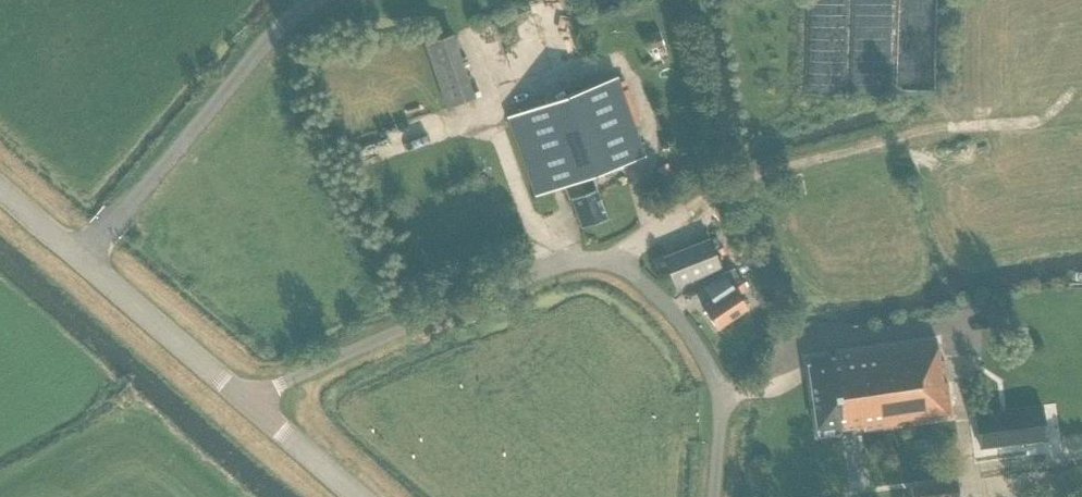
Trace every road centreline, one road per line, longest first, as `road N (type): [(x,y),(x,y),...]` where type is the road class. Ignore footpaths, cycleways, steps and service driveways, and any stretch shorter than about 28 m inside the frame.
road 1 (residential): [(714,496),(719,391),(667,306),(613,264),(561,265),(291,381)]
road 2 (unclassified): [(80,261),(261,45),(311,0)]
road 3 (secondary): [(248,400),(80,261)]
road 4 (secondary): [(360,496),(248,400)]

